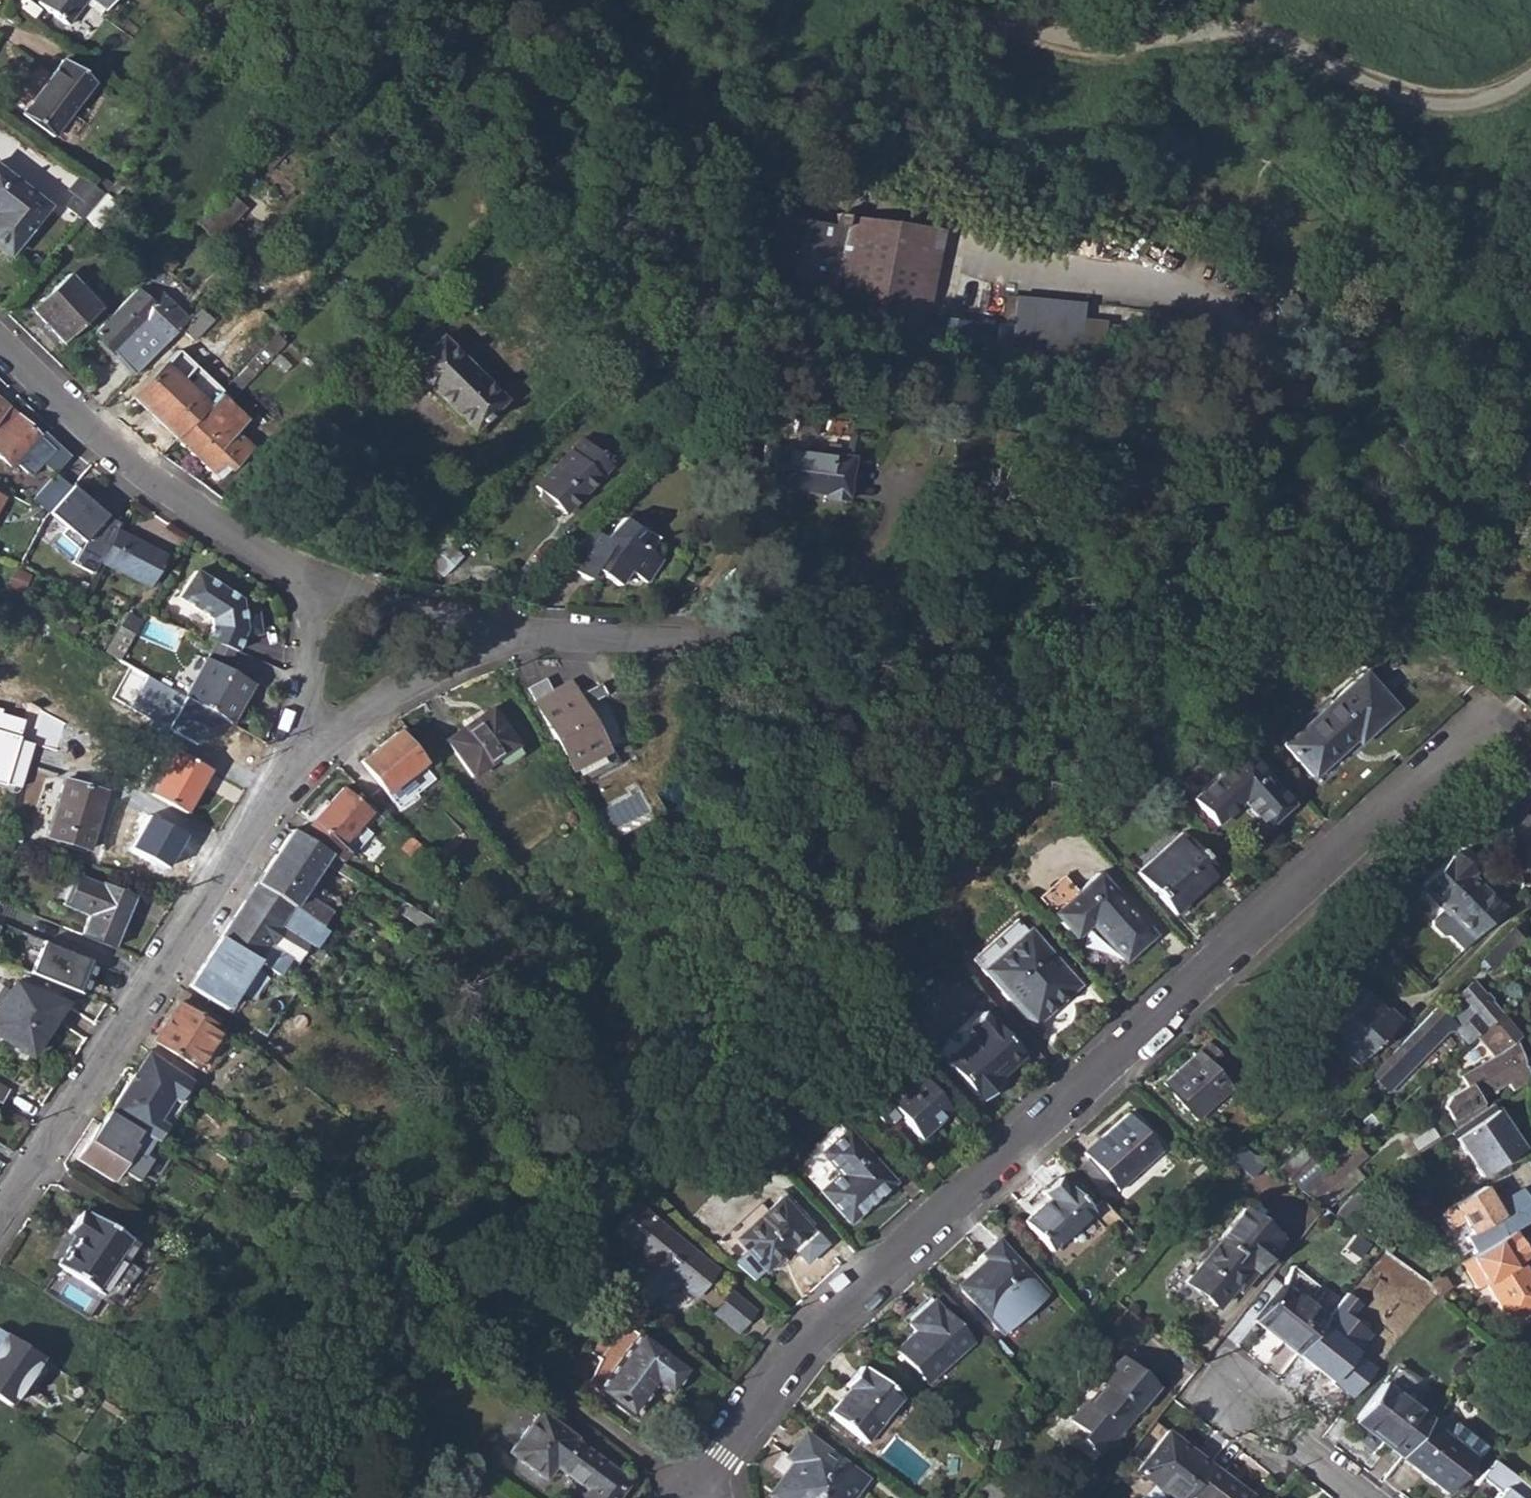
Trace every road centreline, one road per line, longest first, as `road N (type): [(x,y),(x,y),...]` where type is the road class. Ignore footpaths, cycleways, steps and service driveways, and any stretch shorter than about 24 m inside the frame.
road 1 (residential): [(500,629),(727,647),(884,641),(975,609),(1172,496),(1268,430),(1284,349),(1255,315),(1187,286),(1002,264)]
road 2 (residential): [(691,1490),(815,1334),(1181,989),(1443,760)]
road 3 (track): [(1530,79),(1482,106),(1418,104),(1237,28),(1134,42),(1041,35),(935,0)]
road 4 (residential): [(285,776),(0,1221)]
road 5 (residential): [(0,341),(141,471),(259,551),(306,573)]
road 6 (residential): [(500,629),(362,714),(285,776)]
road 7 (residential): [(285,776),(303,725),(312,627),(306,573)]
road 8 (residential): [(306,573),(363,599),(500,629)]
road 9 (residential): [(1291,1445),(1262,1447),(1220,1420),(1213,1388),(1227,1379),(1243,1383),(1286,1418)]
road 10 (residential): [(1530,805),(1511,738),(1495,729),(1443,760)]

